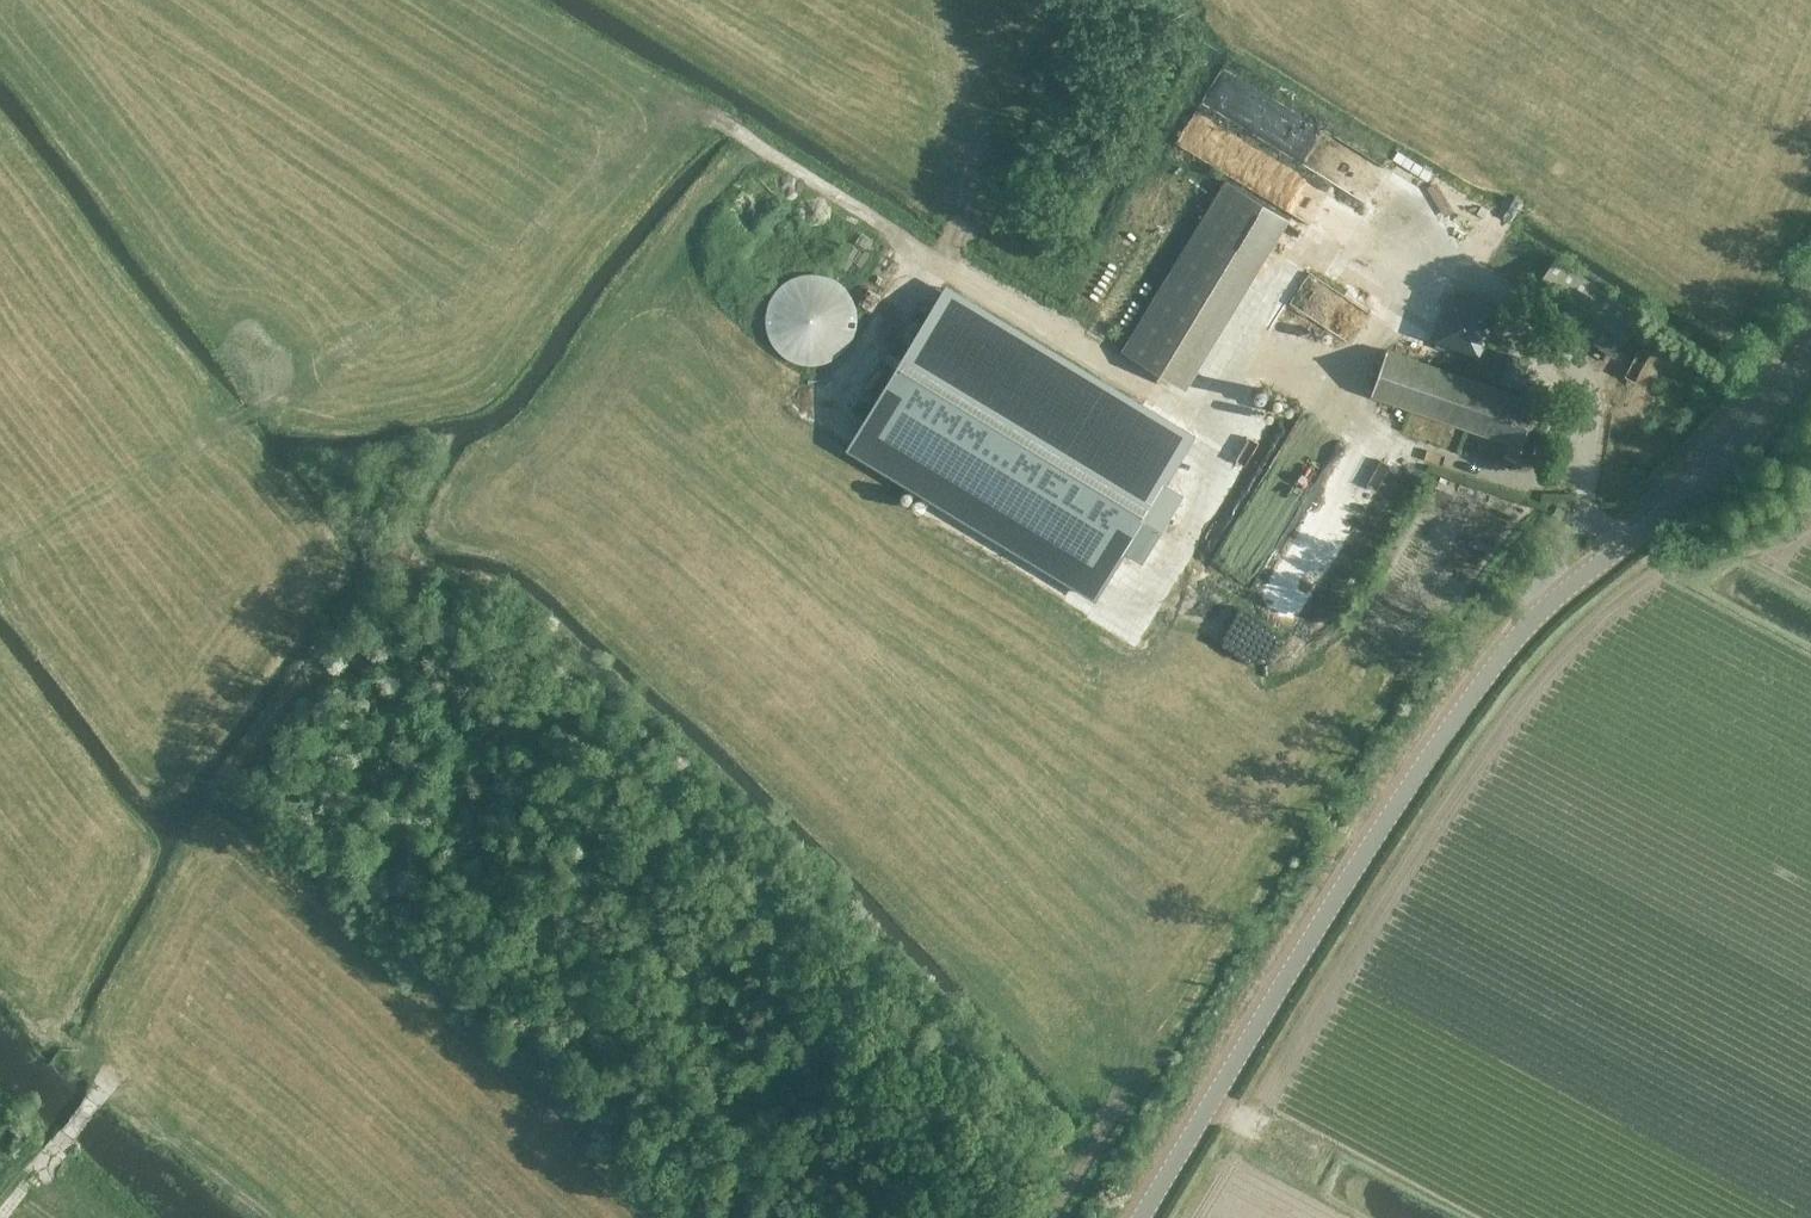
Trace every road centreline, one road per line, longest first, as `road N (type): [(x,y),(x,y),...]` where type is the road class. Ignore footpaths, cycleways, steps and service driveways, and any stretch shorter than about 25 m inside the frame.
road 1 (tertiary): [(1140,1217),(1470,689),(1528,622),(1761,419),(1810,351)]

